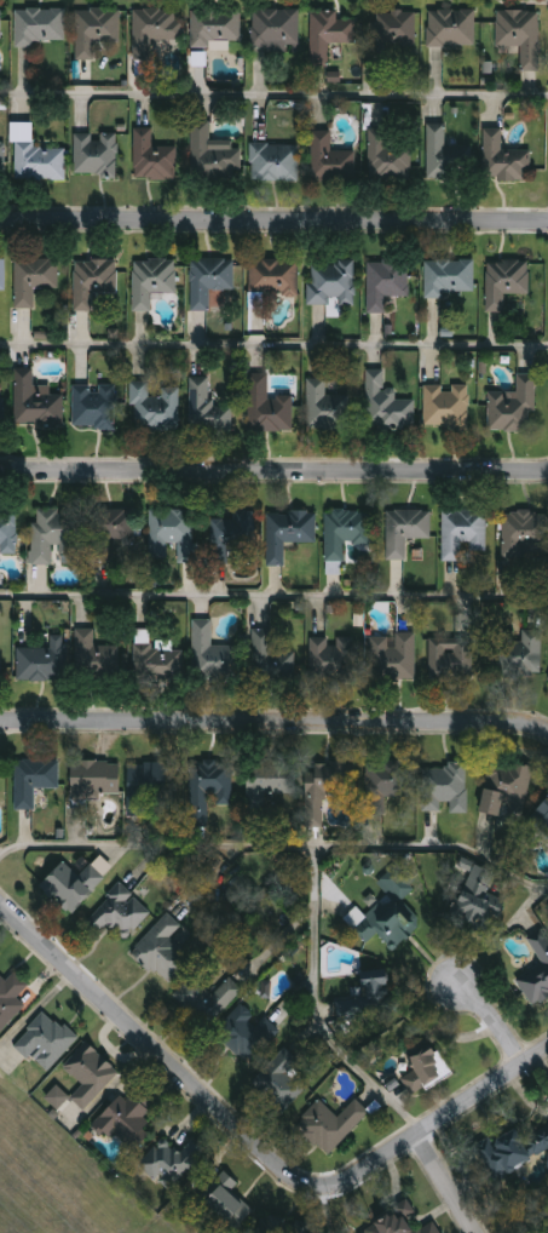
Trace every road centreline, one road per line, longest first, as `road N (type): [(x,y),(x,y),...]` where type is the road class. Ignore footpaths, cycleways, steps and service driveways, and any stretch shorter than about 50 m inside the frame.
road 1 (residential): [(0,906),(259,1155),(308,1187),(371,1165),(547,1047)]
road 2 (residential): [(0,721),(506,722),(547,731)]
road 3 (residential): [(0,472),(479,475),(547,468)]
road 4 (residential): [(0,221),(547,222)]

